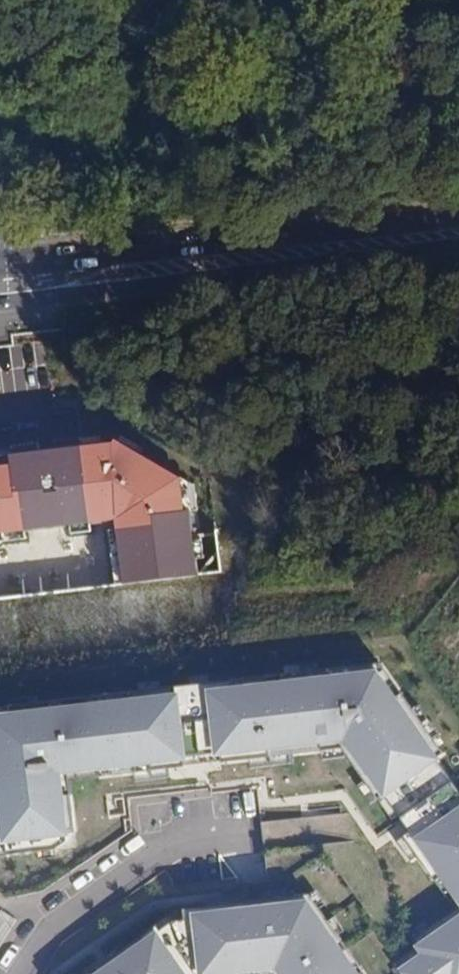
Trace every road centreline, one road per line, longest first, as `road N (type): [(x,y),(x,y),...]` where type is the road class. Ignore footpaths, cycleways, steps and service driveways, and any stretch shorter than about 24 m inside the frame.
road 1 (primary): [(0,300),(277,266),(390,236)]
road 2 (primary): [(390,236),(177,243),(8,261)]
road 3 (residential): [(20,973),(52,926),(125,872),(176,842),(222,833)]

